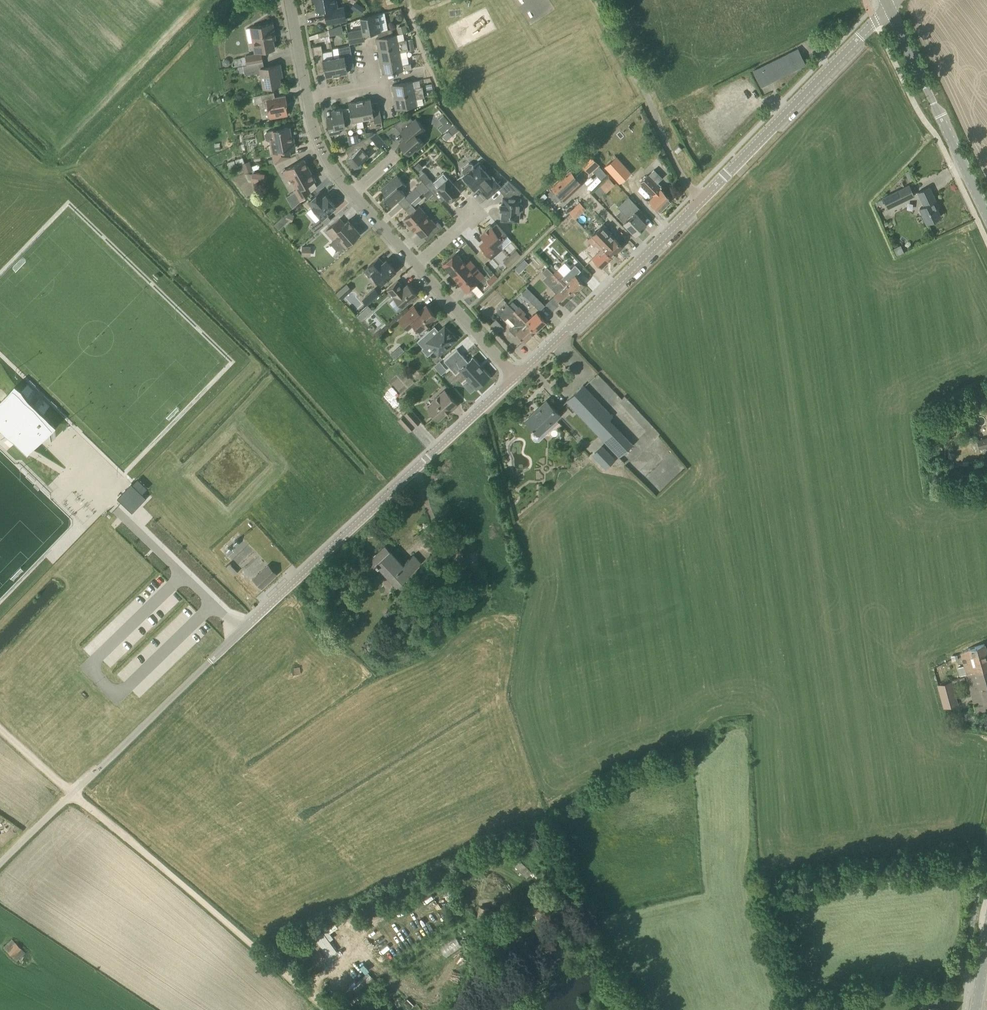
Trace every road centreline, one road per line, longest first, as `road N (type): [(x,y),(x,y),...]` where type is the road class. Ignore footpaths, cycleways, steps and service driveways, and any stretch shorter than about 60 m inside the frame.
road 1 (unclassified): [(0,866),(424,461)]
road 2 (track): [(73,794),(327,1009)]
road 3 (residential): [(516,377),(699,202)]
road 4 (residential): [(699,202),(875,22)]
road 5 (tertiary): [(986,217),(889,8)]
road 6 (residential): [(699,202),(594,0)]
road 7 (residential): [(516,377),(417,266)]
road 8 (residential): [(424,461),(516,377)]

